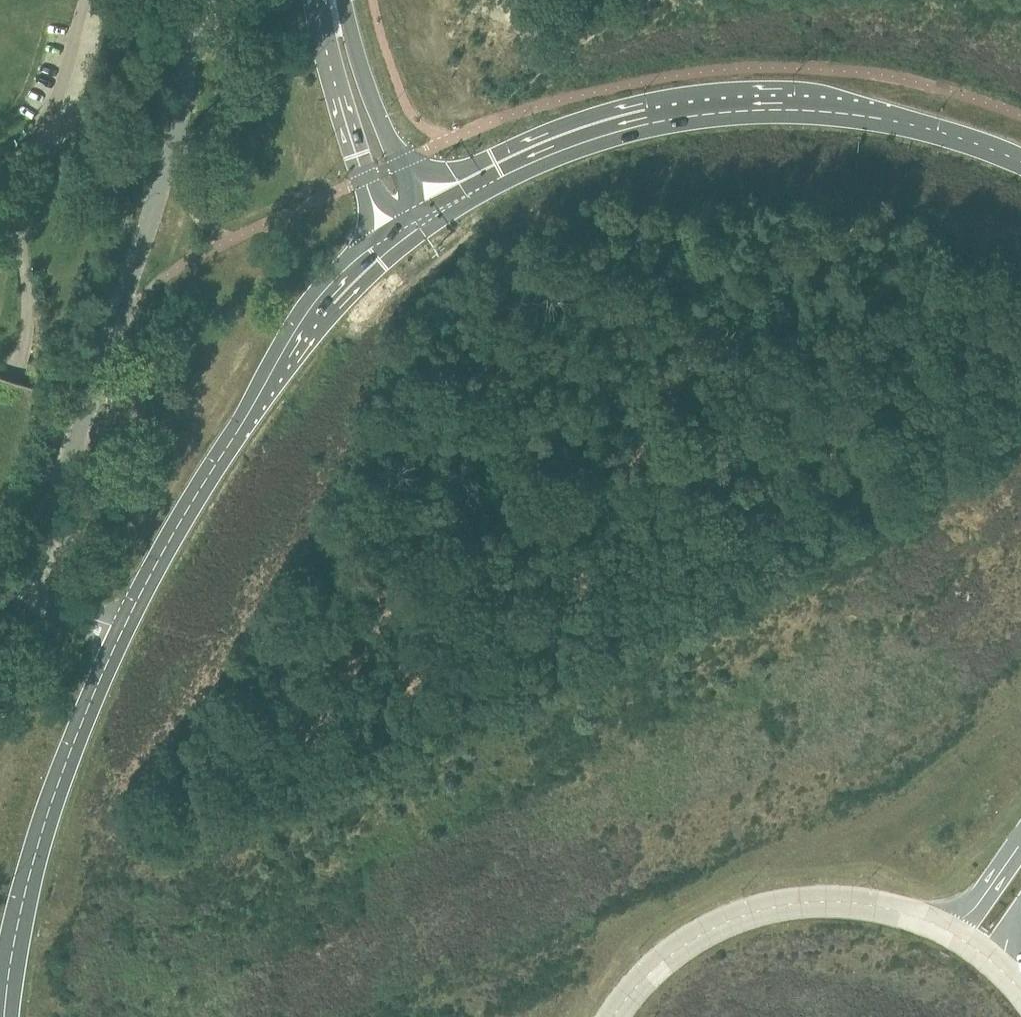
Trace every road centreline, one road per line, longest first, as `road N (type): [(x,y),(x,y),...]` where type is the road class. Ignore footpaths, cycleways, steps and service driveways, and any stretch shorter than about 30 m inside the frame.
road 1 (unclassified): [(188,0),(185,102),(175,138),(22,590),(125,627)]
road 2 (primary): [(125,627),(308,318),(388,235)]
road 3 (primary): [(425,213),(585,140),(666,118),(833,111)]
road 4 (primary): [(5,1016),(14,941),(42,833),(125,627)]
road 5 (primary): [(933,923),(831,901),(778,906),(681,947),(614,1016)]
road 6 (primary): [(324,0),(339,94),(388,235)]
road 7 (primary): [(425,213),(361,79),(347,0)]
road 8 (primary): [(1020,159),(946,133),(833,111)]
road 9 (primary): [(1020,843),(980,901),(933,923)]

